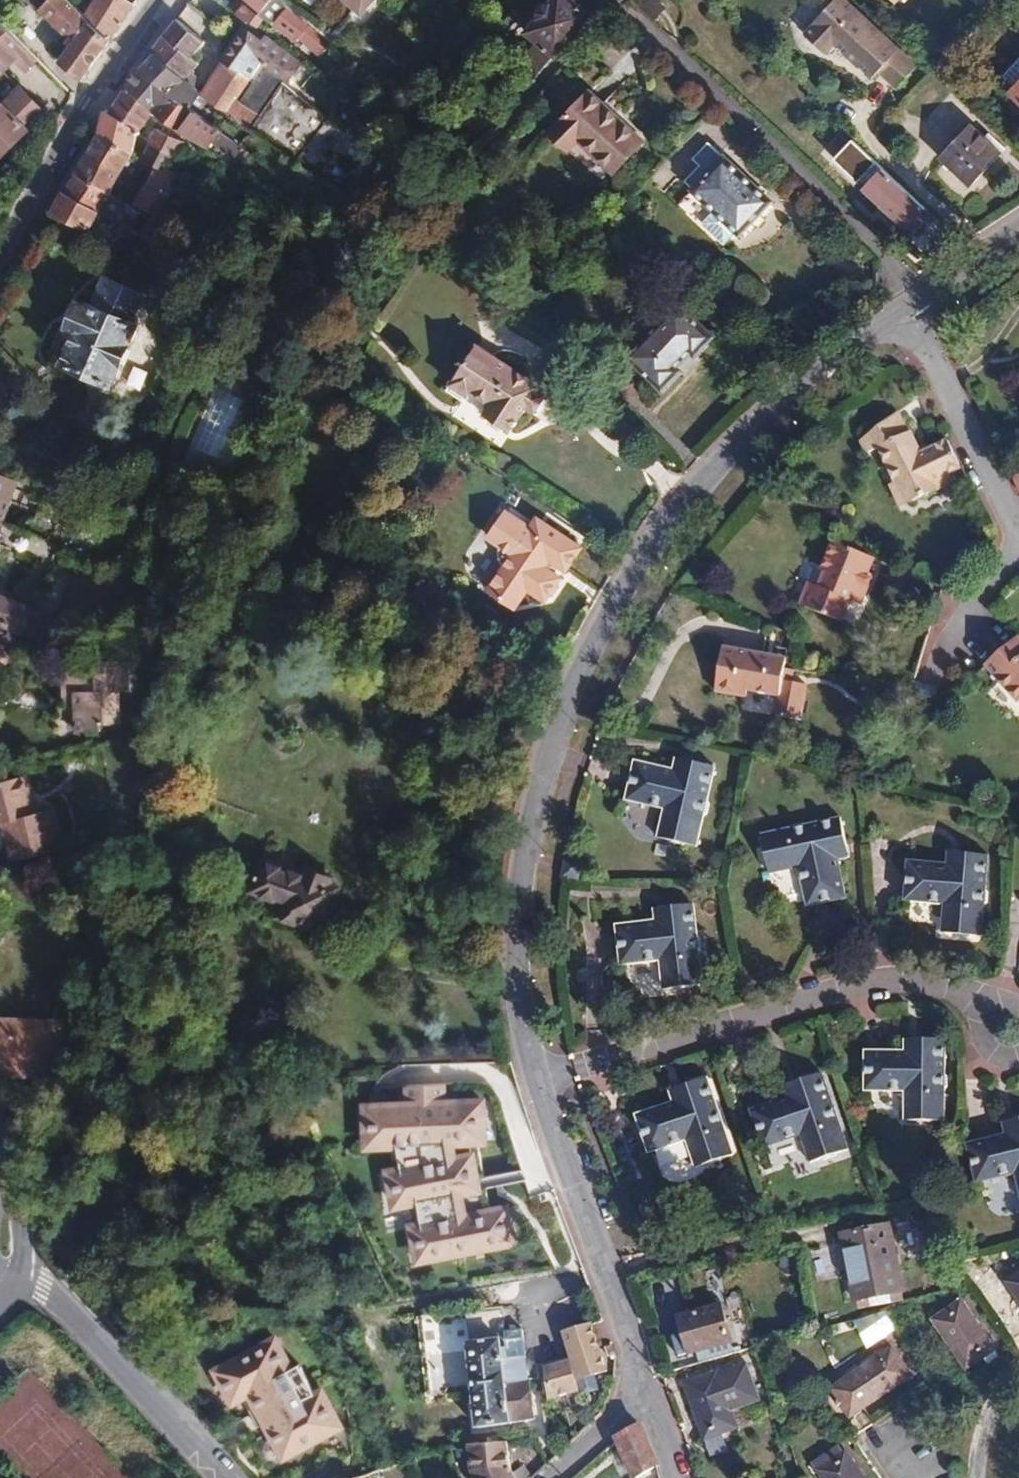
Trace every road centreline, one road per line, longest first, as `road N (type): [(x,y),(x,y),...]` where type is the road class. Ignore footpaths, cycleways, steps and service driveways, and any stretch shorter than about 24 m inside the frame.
road 1 (residential): [(534,1076),(519,961),(530,837),(561,716),(620,593),(711,470),(815,371),(905,309)]
road 2 (residential): [(534,1076),(868,984),(931,983),(1005,1001)]
road 3 (residential): [(610,0),(885,254),(905,309)]
road 4 (residential): [(644,1387),(534,1076)]
road 5 (tertiary): [(0,250),(157,0)]
road 6 (residential): [(24,1279),(71,1308),(220,1477)]
road 7 (residential): [(905,309),(1018,528)]
road 8 (residential): [(905,309),(1018,233)]
road 9 (tertiary): [(24,1279),(0,1150)]
road 10 (residential): [(644,1387),(554,1477)]

